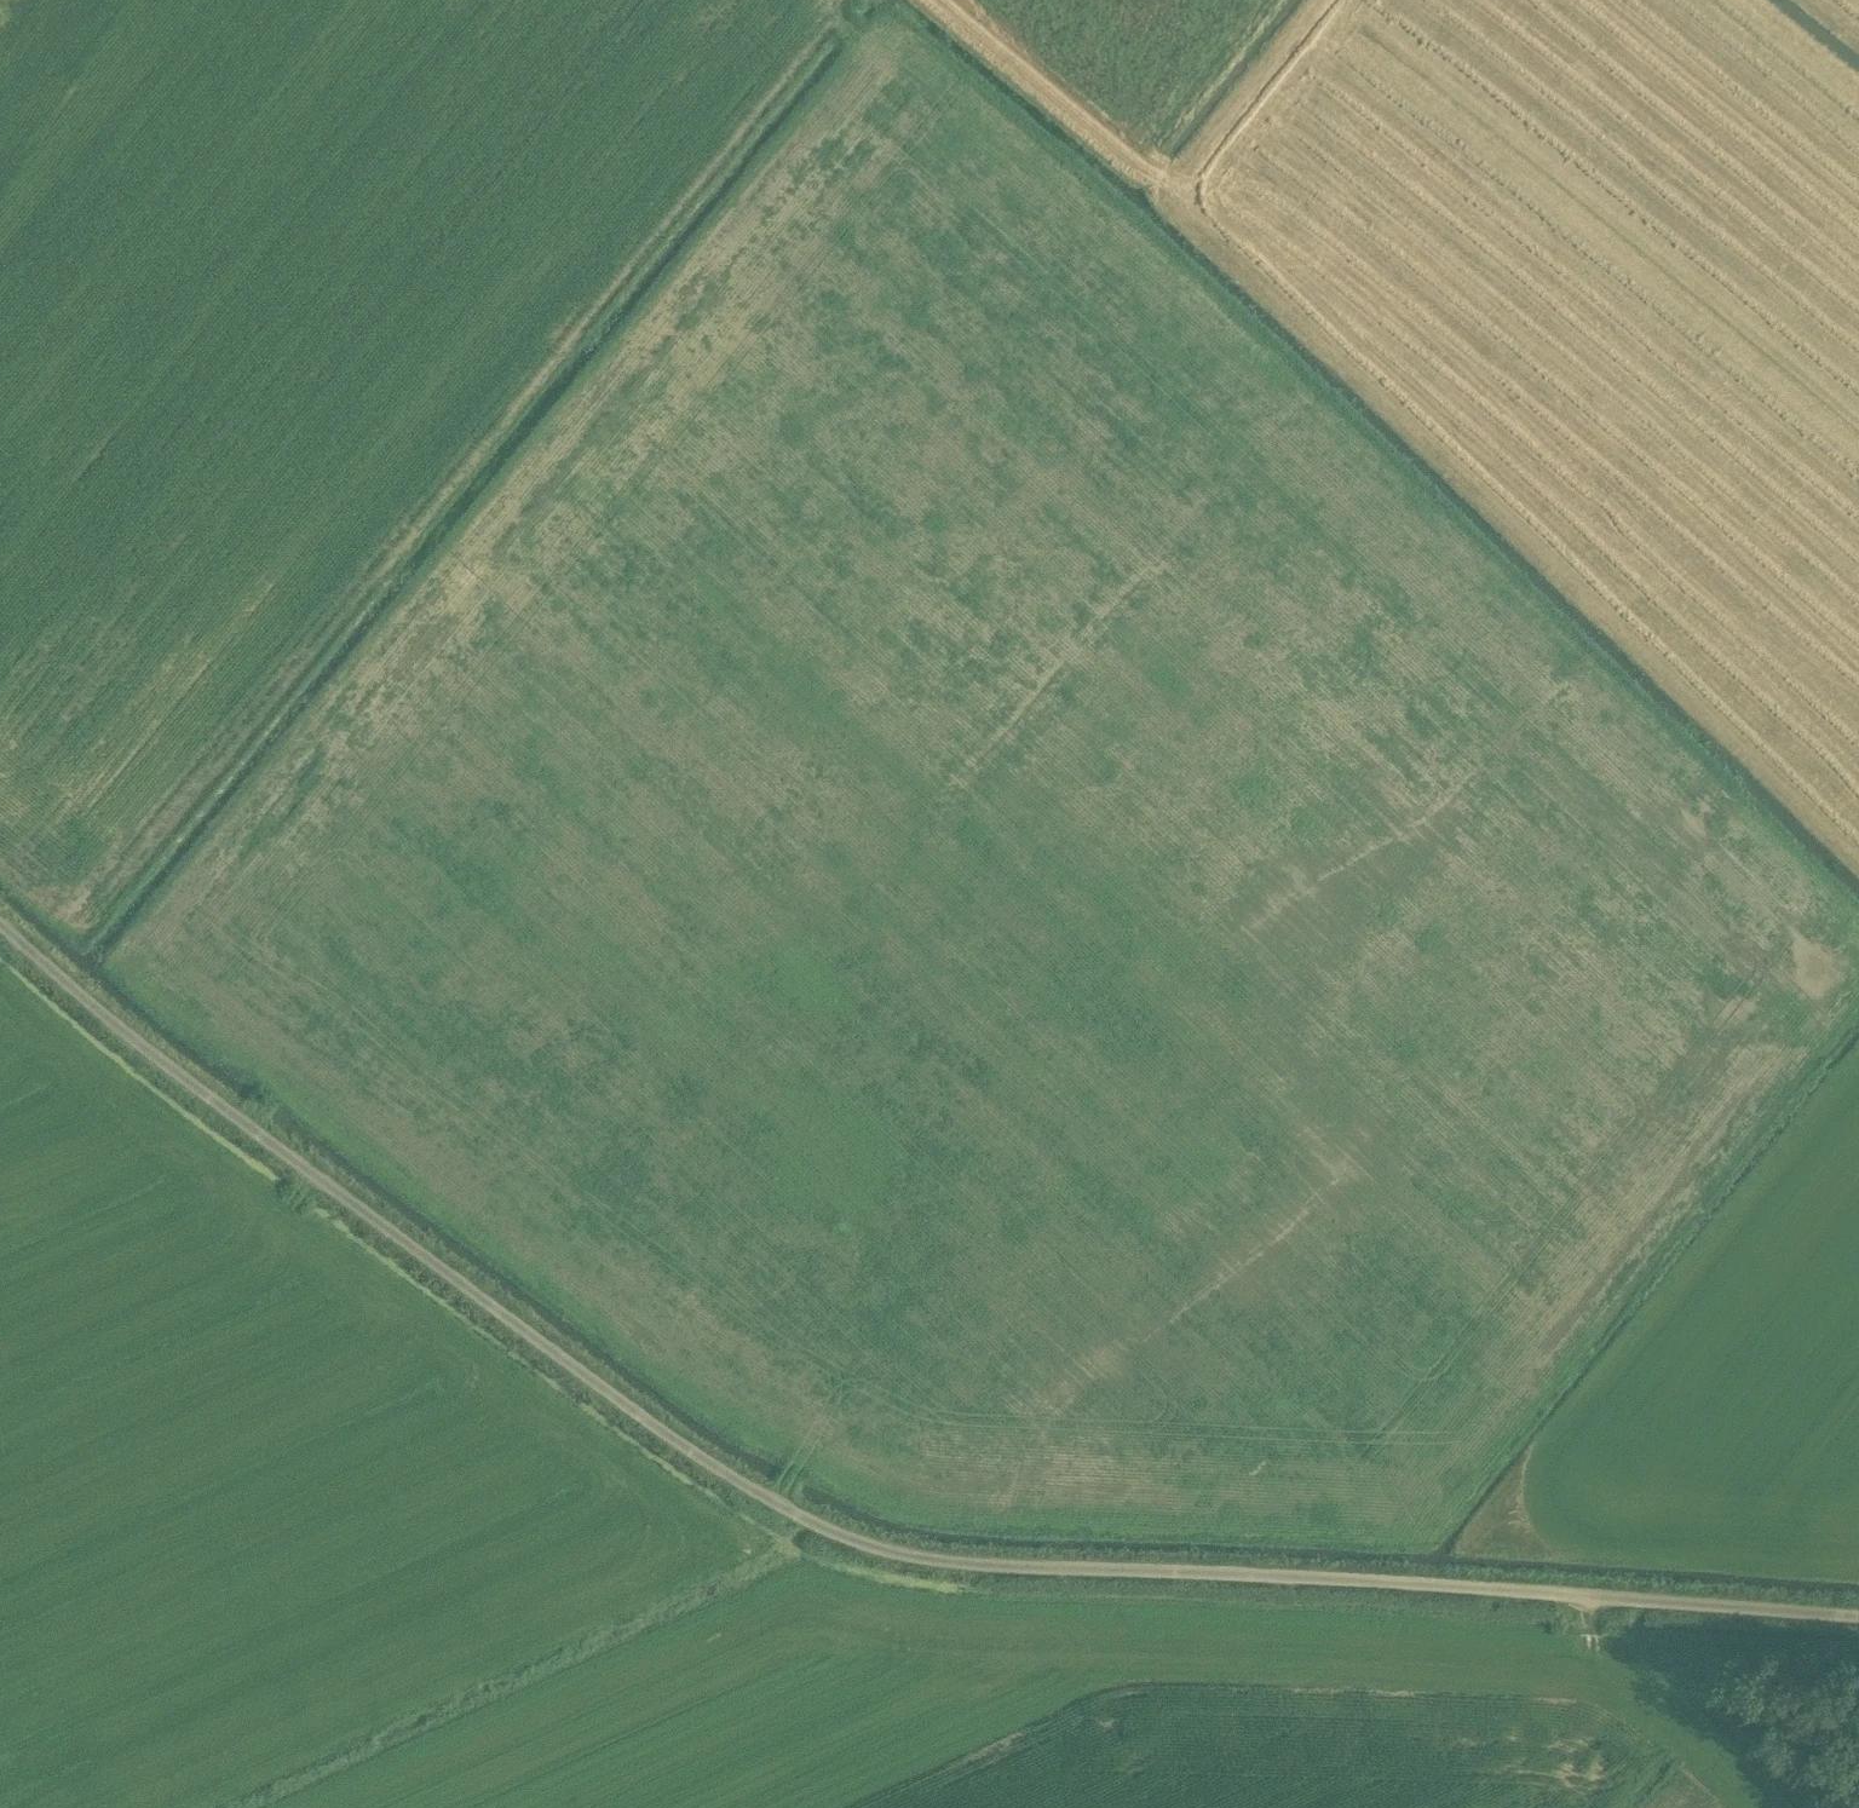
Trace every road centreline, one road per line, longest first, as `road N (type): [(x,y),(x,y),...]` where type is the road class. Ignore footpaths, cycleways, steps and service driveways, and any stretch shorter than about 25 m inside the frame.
road 1 (unclassified): [(0,924),(704,1465),(868,1538),(1047,1559),(1858,1616)]

